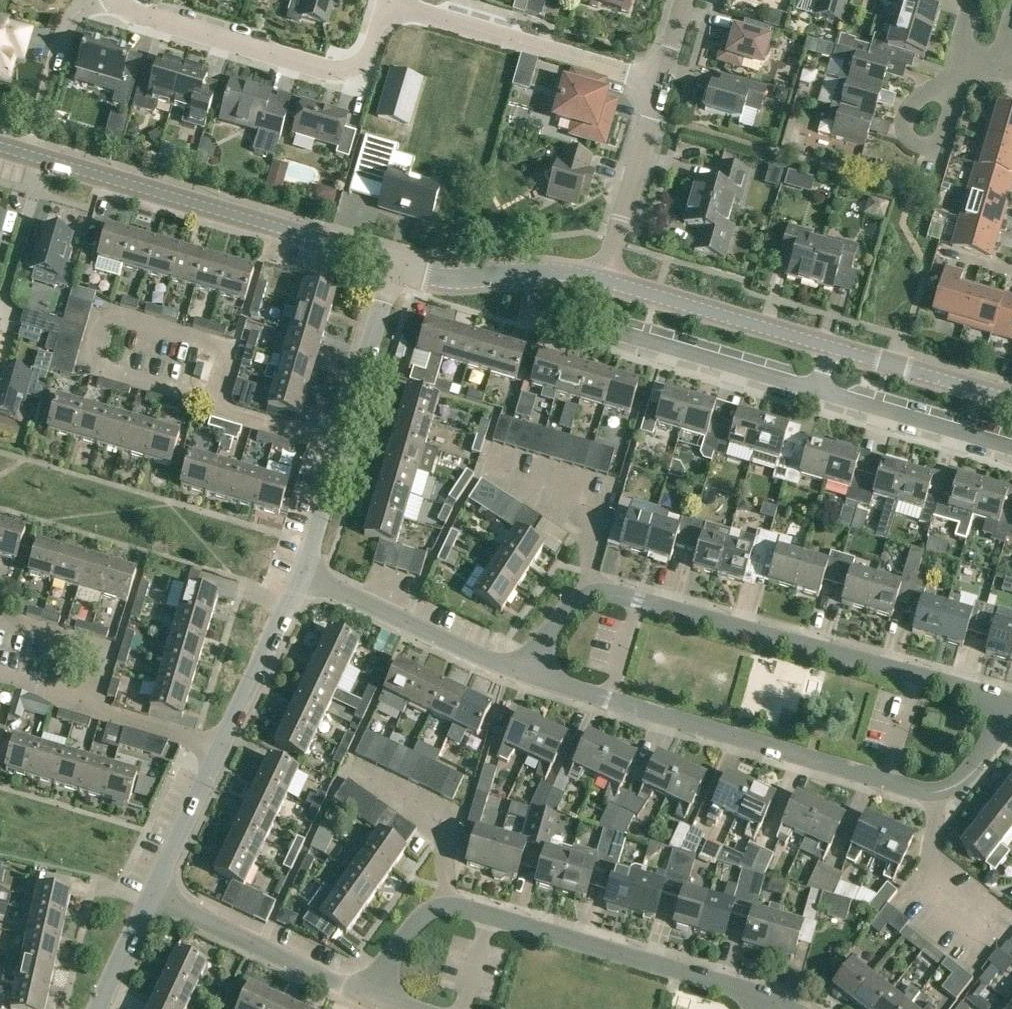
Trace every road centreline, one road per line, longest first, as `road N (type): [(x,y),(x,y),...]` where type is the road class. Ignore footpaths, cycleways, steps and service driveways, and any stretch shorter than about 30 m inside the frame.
road 1 (residential): [(1011,711),(595,595)]
road 2 (residential): [(937,794),(915,794),(533,678)]
road 3 (tertiary): [(393,264),(0,147)]
road 4 (residential): [(783,1002),(443,908)]
road 5 (residential): [(154,892),(301,585)]
road 6 (residential): [(301,585),(393,264)]
road 7 (residential): [(393,2),(364,62),(319,71),(116,0)]
road 8 (residential): [(818,391),(527,308)]
road 9 (residential): [(658,87),(393,2)]
road 10 (residential): [(533,678),(301,585)]
road 11 (residential): [(372,997),(154,892)]
road 12 (tertiary): [(831,346),(605,280)]
road 13 (tertiary): [(605,280),(548,272),(430,277),(393,264)]
road 14 (residential): [(1011,449),(818,391)]
road 15 (residential): [(605,280),(658,87)]
road 16 (residential): [(443,908),(453,823),(357,768)]
road 17 (tertiary): [(1011,400),(831,346)]
road 18 (residential): [(595,595),(584,516),(569,493),(503,461)]
road 19 (residential): [(987,948),(935,907),(937,794)]
road 20 (residential): [(943,98),(911,103),(908,133),(941,142),(952,132),(952,107)]
road 21 (residential): [(101,1008),(154,892)]

